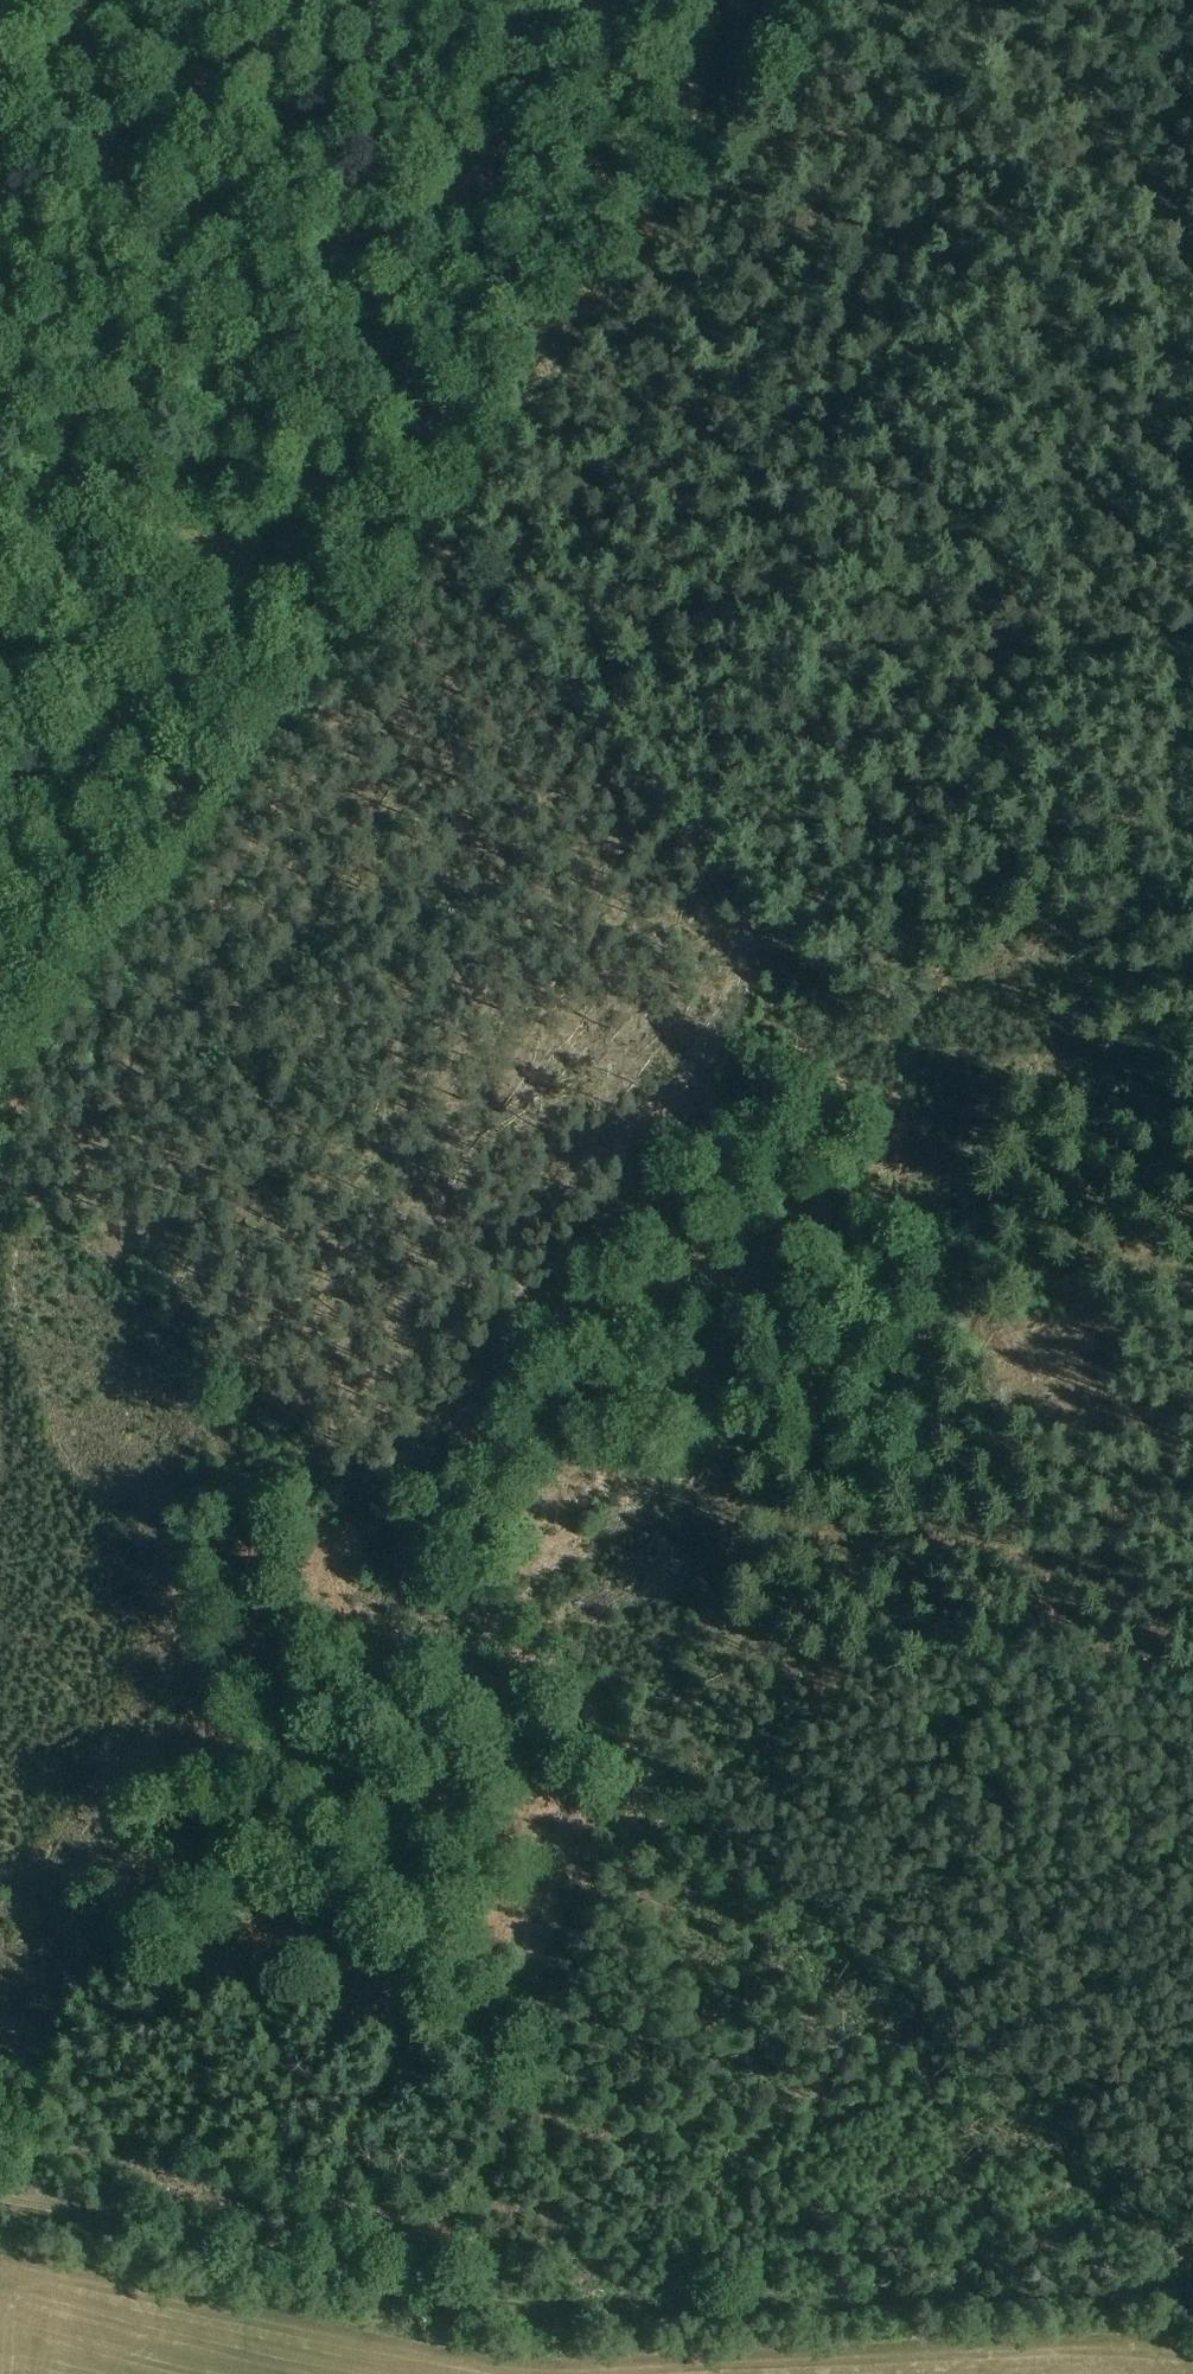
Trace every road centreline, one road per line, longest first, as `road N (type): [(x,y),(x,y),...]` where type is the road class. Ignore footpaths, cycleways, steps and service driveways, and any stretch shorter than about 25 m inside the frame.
road 1 (track): [(0,1092),(515,419),(690,166),(720,0)]
road 2 (track): [(0,2201),(512,2309),(1192,2289)]
road 3 (track): [(0,1184),(307,1456)]
road 4 (track): [(1192,236),(994,0)]

